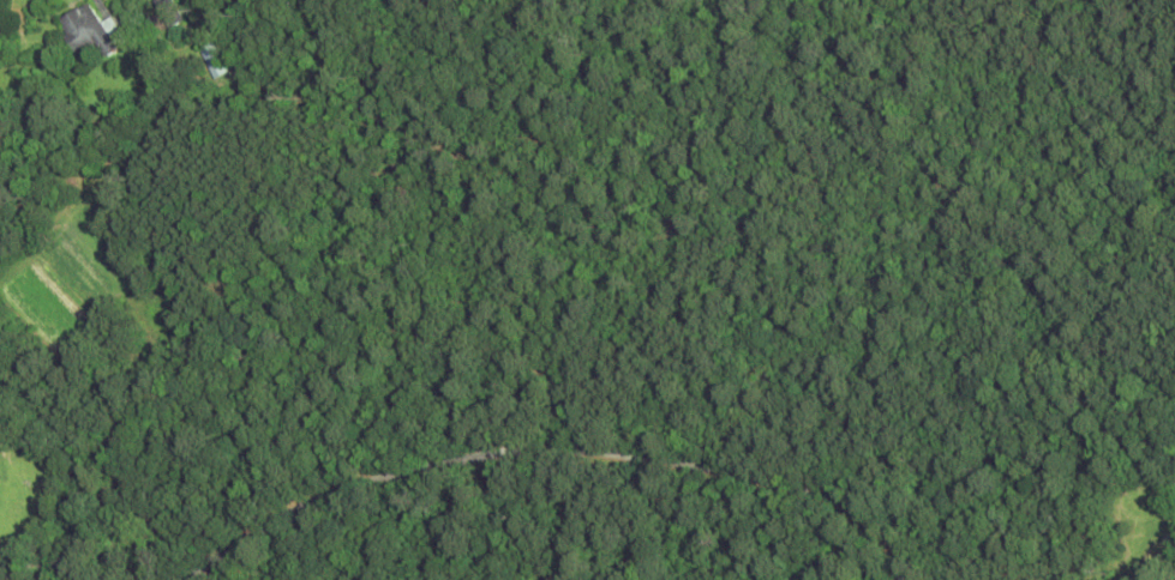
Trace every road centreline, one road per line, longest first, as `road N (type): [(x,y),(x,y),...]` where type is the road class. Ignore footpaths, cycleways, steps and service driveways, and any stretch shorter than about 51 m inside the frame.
road 1 (residential): [(934,579),(850,496),(671,460),(535,447),(395,471),(305,503),(182,579)]
road 2 (residential): [(217,555),(269,478),(337,288),(521,157),(731,31)]

